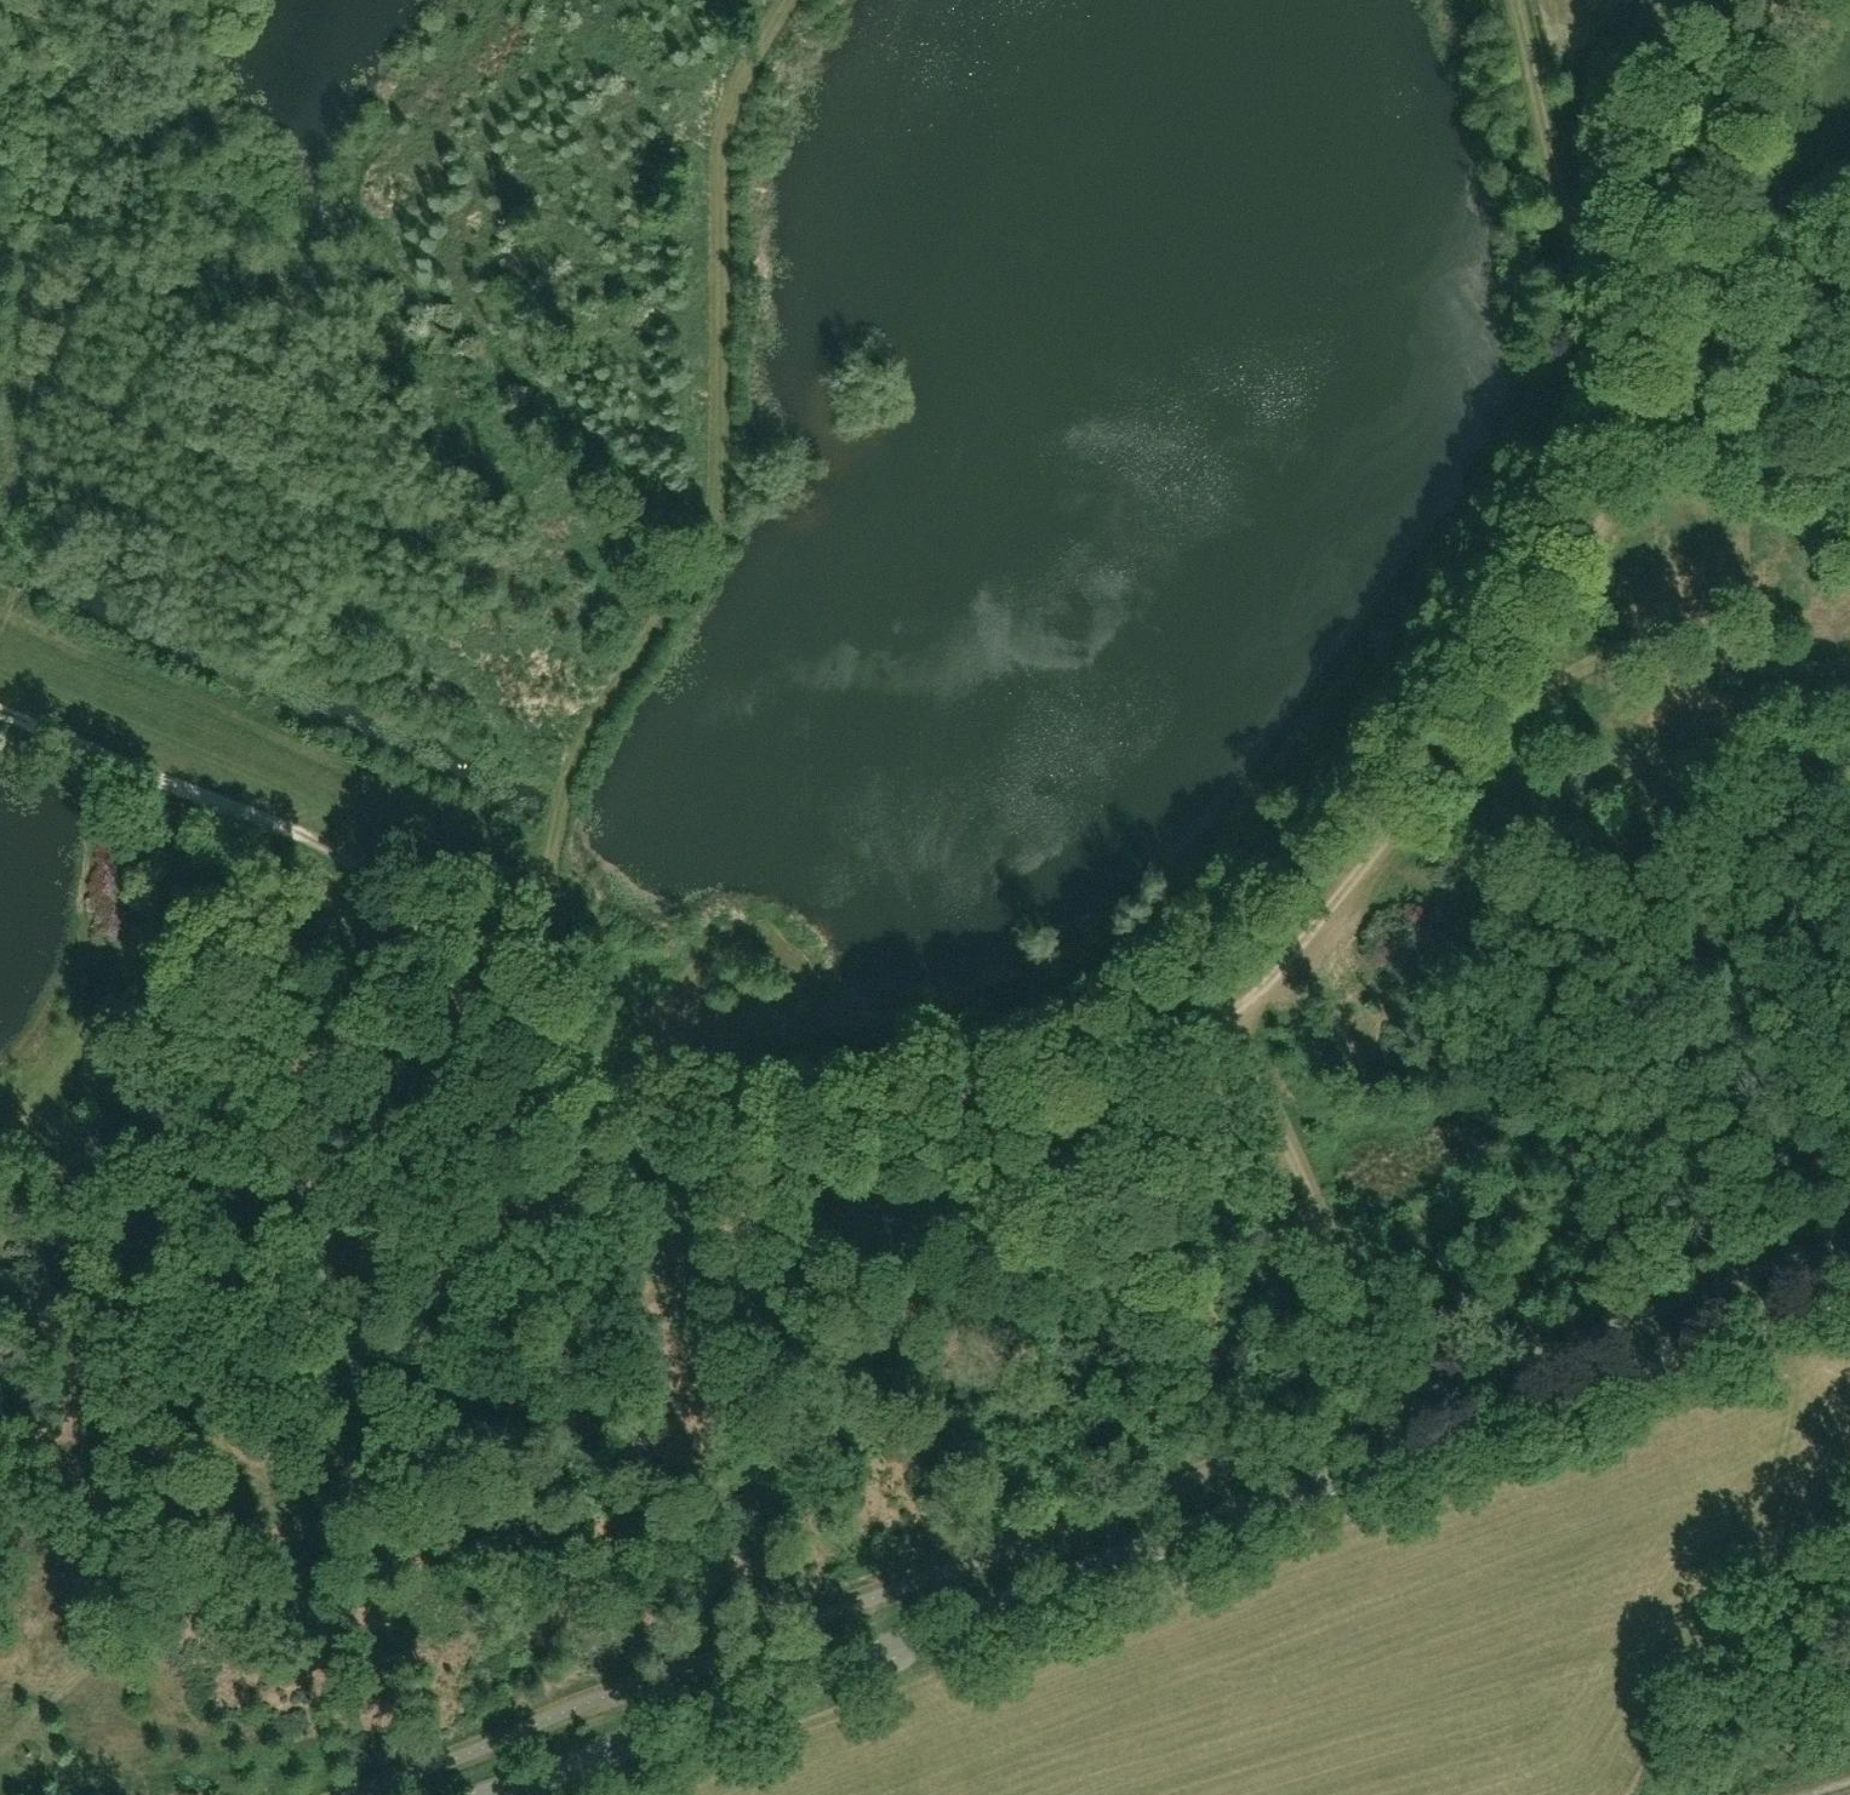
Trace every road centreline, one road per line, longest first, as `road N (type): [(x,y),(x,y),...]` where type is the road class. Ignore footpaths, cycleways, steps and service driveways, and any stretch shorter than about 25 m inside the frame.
road 1 (tertiary): [(497,1794),(1849,1287)]
road 2 (track): [(1498,0),(1547,233)]

